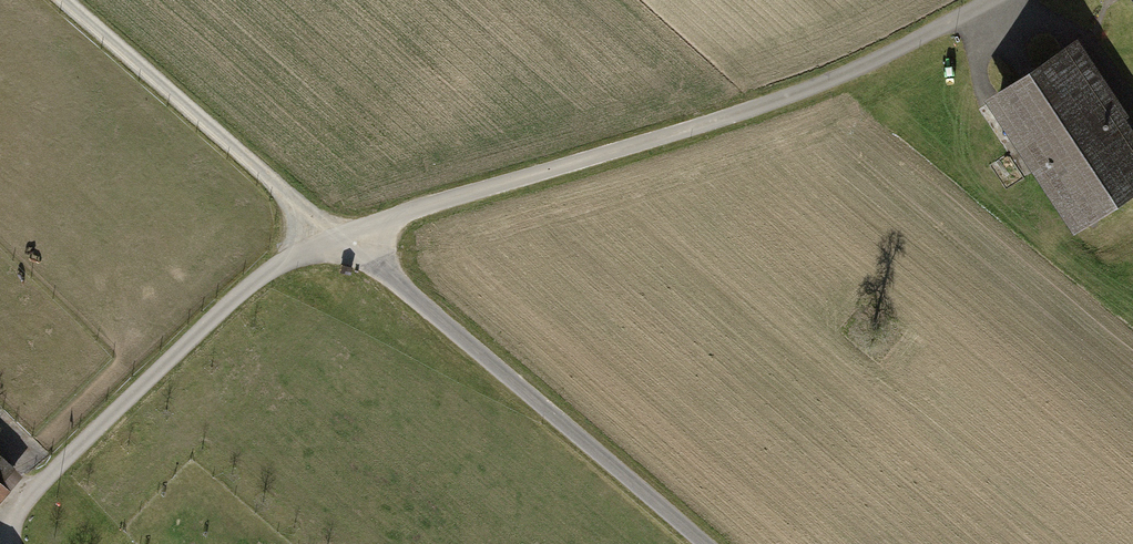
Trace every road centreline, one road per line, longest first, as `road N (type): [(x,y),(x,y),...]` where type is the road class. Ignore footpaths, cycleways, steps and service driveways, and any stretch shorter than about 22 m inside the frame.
road 1 (track): [(341,238),(757,113),(904,56),(1002,0)]
road 2 (track): [(705,543),(341,238)]
road 3 (track): [(341,238),(257,275),(15,519),(4,543)]
road 4 (track): [(341,238),(64,0)]

